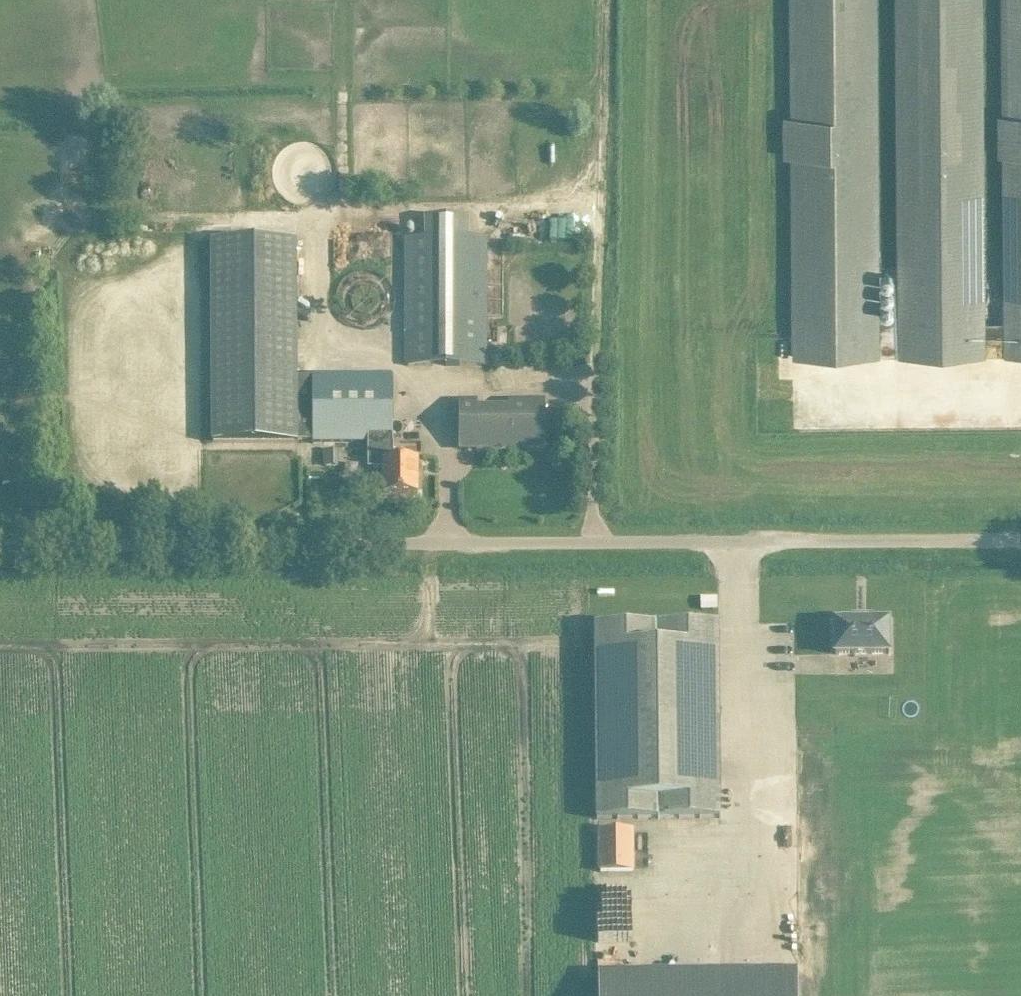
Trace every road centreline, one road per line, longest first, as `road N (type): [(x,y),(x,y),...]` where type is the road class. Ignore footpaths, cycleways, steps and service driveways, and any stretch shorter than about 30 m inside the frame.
road 1 (unclassified): [(0,554),(615,568),(1020,555)]

